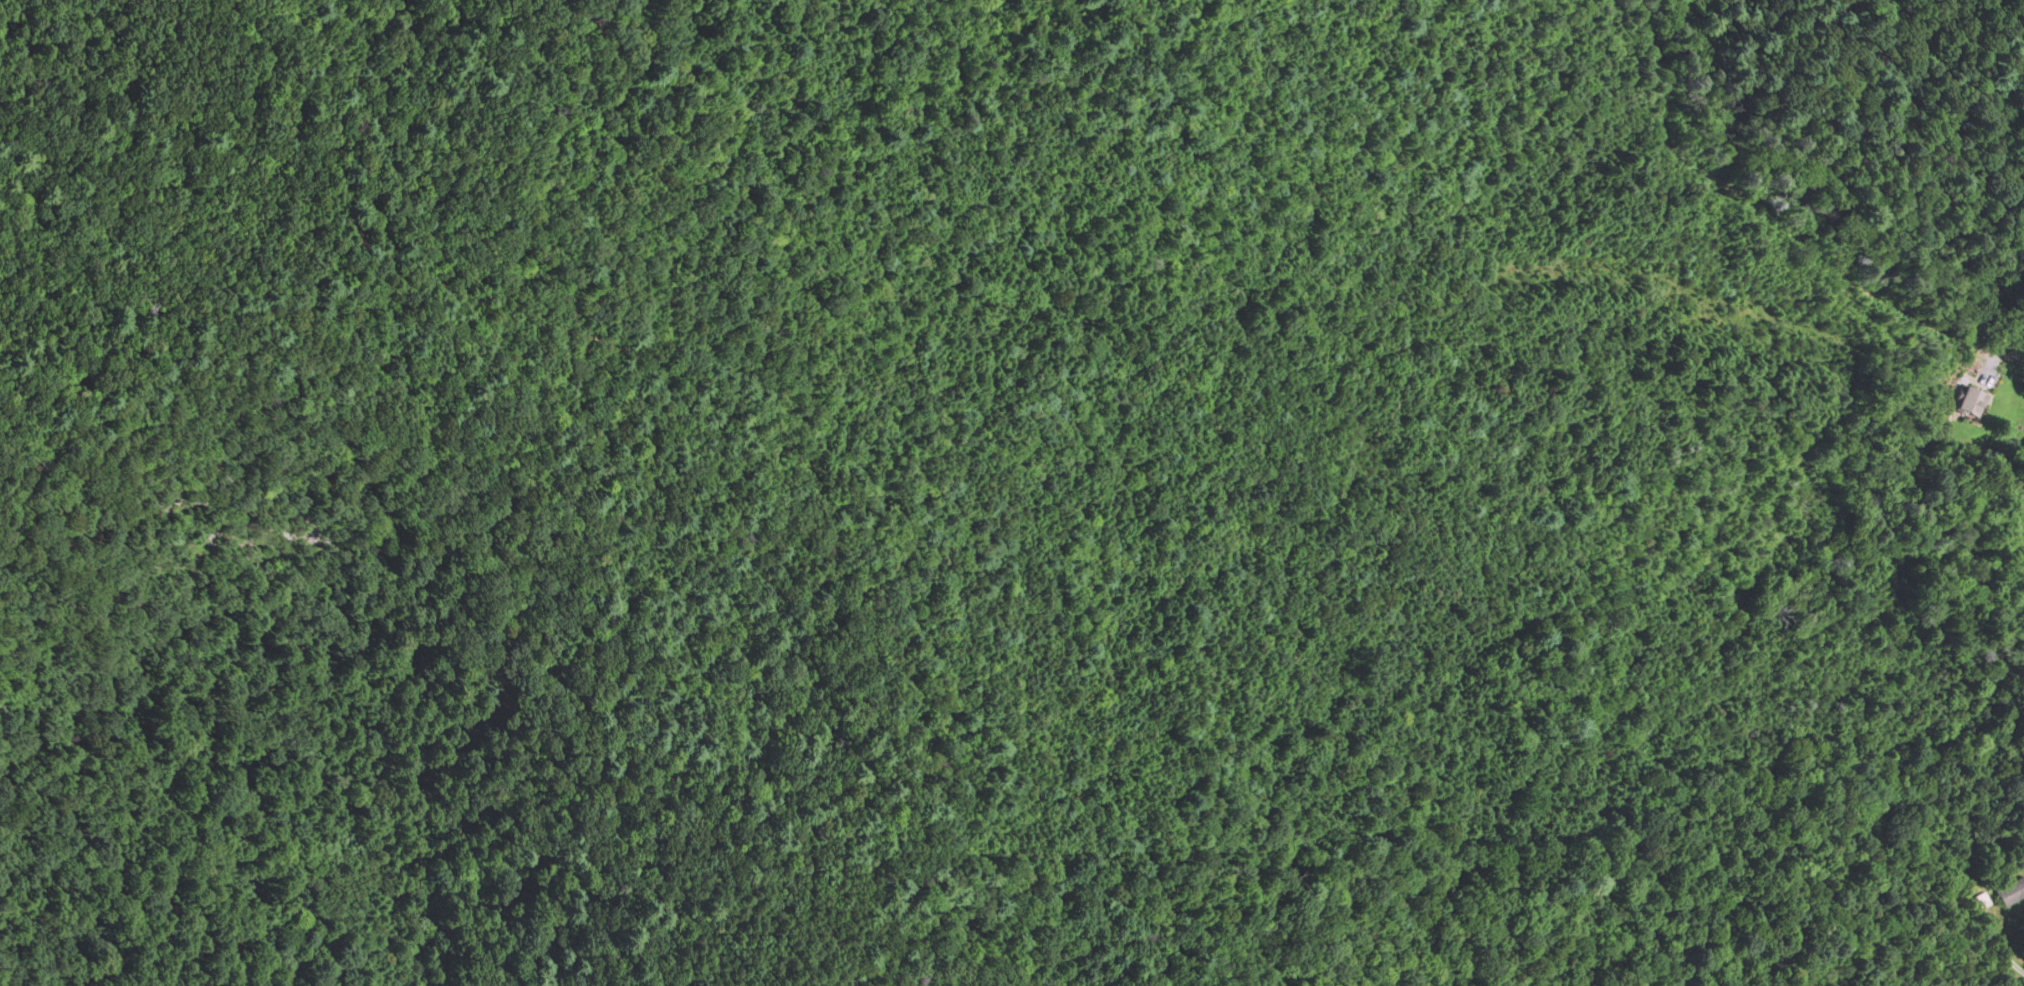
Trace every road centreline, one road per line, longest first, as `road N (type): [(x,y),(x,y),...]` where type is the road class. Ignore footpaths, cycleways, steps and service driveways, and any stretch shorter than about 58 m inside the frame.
road 1 (residential): [(2023,435),(1932,353),(1813,284),(1647,164),(1585,0)]

